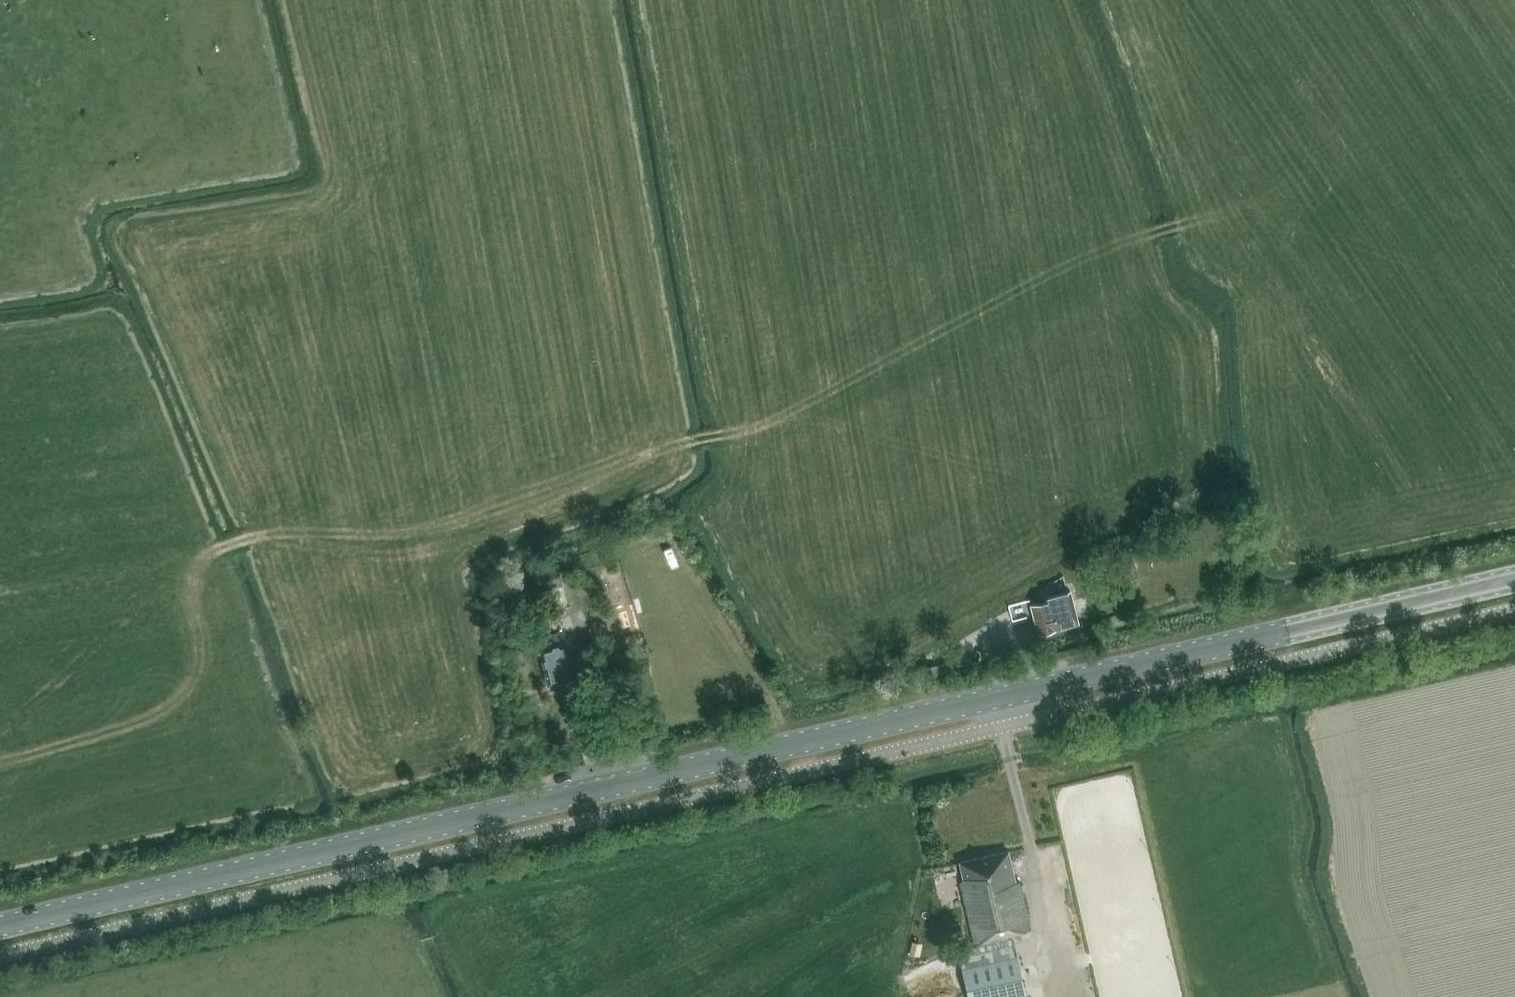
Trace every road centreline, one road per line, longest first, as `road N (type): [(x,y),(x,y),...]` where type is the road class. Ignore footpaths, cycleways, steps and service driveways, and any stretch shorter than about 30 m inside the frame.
road 1 (secondary): [(0,926),(1514,579)]

